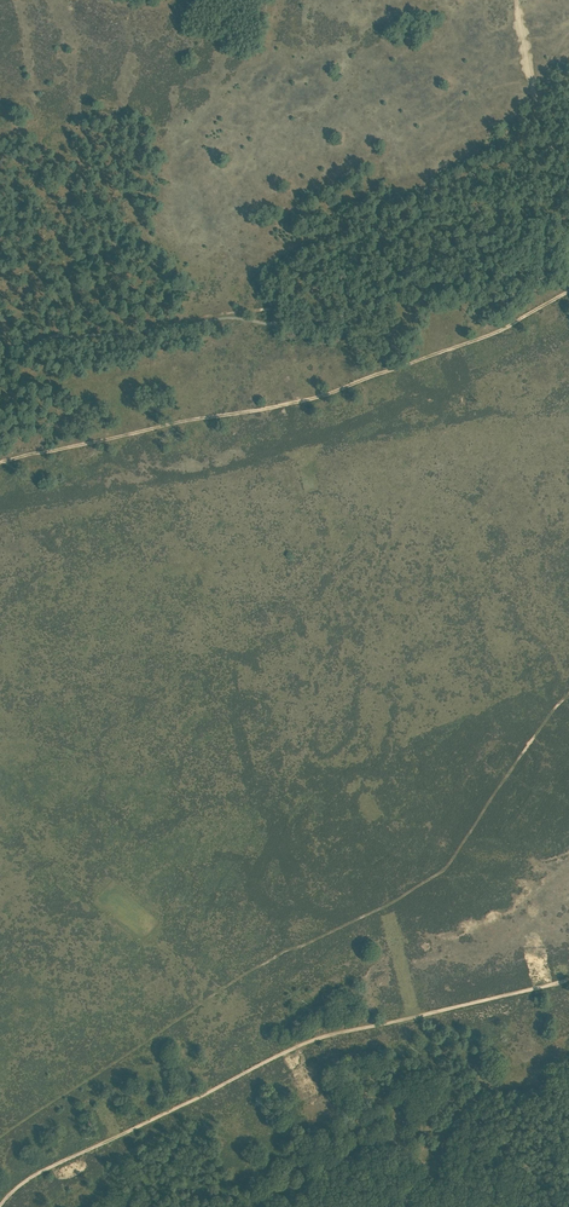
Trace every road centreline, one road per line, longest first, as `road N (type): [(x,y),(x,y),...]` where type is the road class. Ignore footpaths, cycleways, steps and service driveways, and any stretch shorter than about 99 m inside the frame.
road 1 (track): [(568,693),(447,870),(248,974),(0,1136)]
road 2 (track): [(0,1205),(32,1176),(304,1043),(568,981)]
road 3 (track): [(0,462),(200,411),(234,415),(328,394),(489,335),(568,290)]
road 4 (track): [(568,198),(426,235),(352,286),(275,309),(173,322),(84,296),(0,296)]

